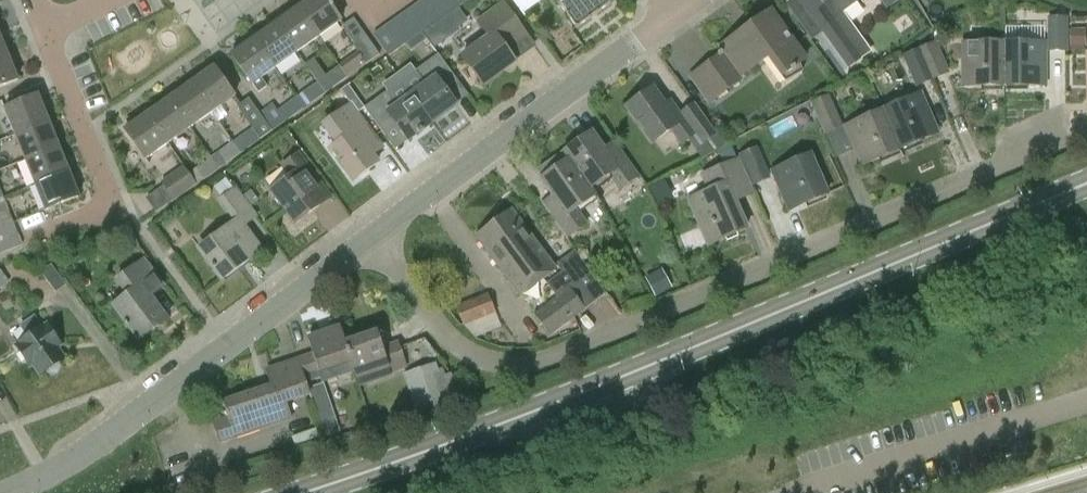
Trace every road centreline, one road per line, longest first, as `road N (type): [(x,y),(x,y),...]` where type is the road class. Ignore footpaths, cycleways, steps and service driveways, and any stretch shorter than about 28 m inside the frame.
road 1 (secondary): [(303,492),(785,312),(1086,184)]
road 2 (residential): [(370,239),(426,316),(459,345),(509,365),(553,358),(1017,158),(1039,136)]
road 3 (unclassified): [(11,492),(69,464),(370,239)]
road 4 (unclassified): [(370,239),(677,12)]
road 5 (residential): [(119,216),(47,31)]

